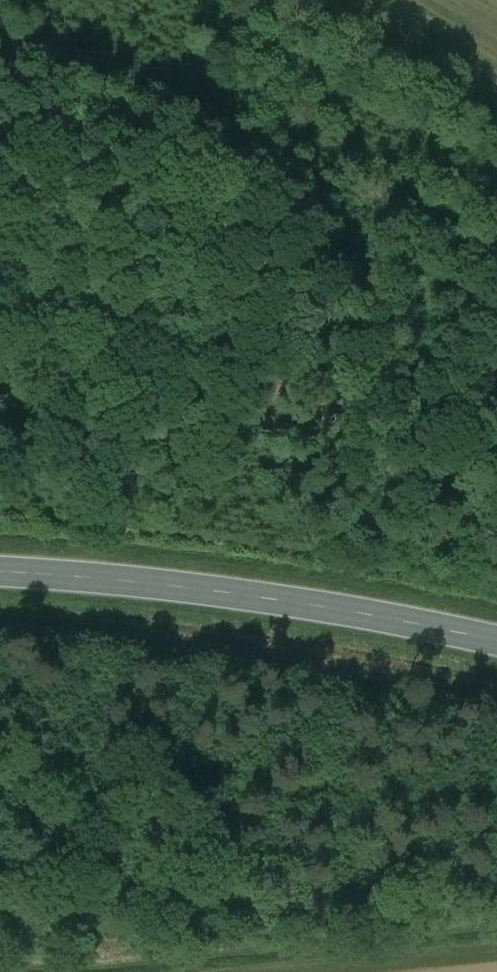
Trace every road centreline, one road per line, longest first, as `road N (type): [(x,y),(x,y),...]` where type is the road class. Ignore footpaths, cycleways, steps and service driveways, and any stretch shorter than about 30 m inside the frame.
road 1 (primary): [(496,641),(169,584),(0,571)]

